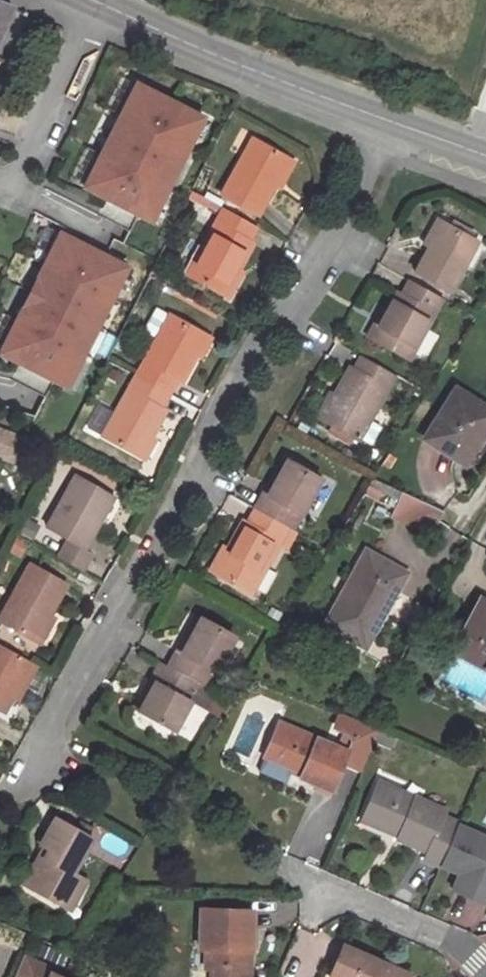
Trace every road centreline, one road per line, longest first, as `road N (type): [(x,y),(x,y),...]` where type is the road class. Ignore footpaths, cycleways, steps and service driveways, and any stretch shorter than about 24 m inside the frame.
road 1 (residential): [(33,766),(394,124)]
road 2 (secondary): [(93,0),(394,124)]
road 3 (residential): [(485,969),(464,950),(286,872)]
road 4 (residential): [(0,183),(9,187),(90,0)]

